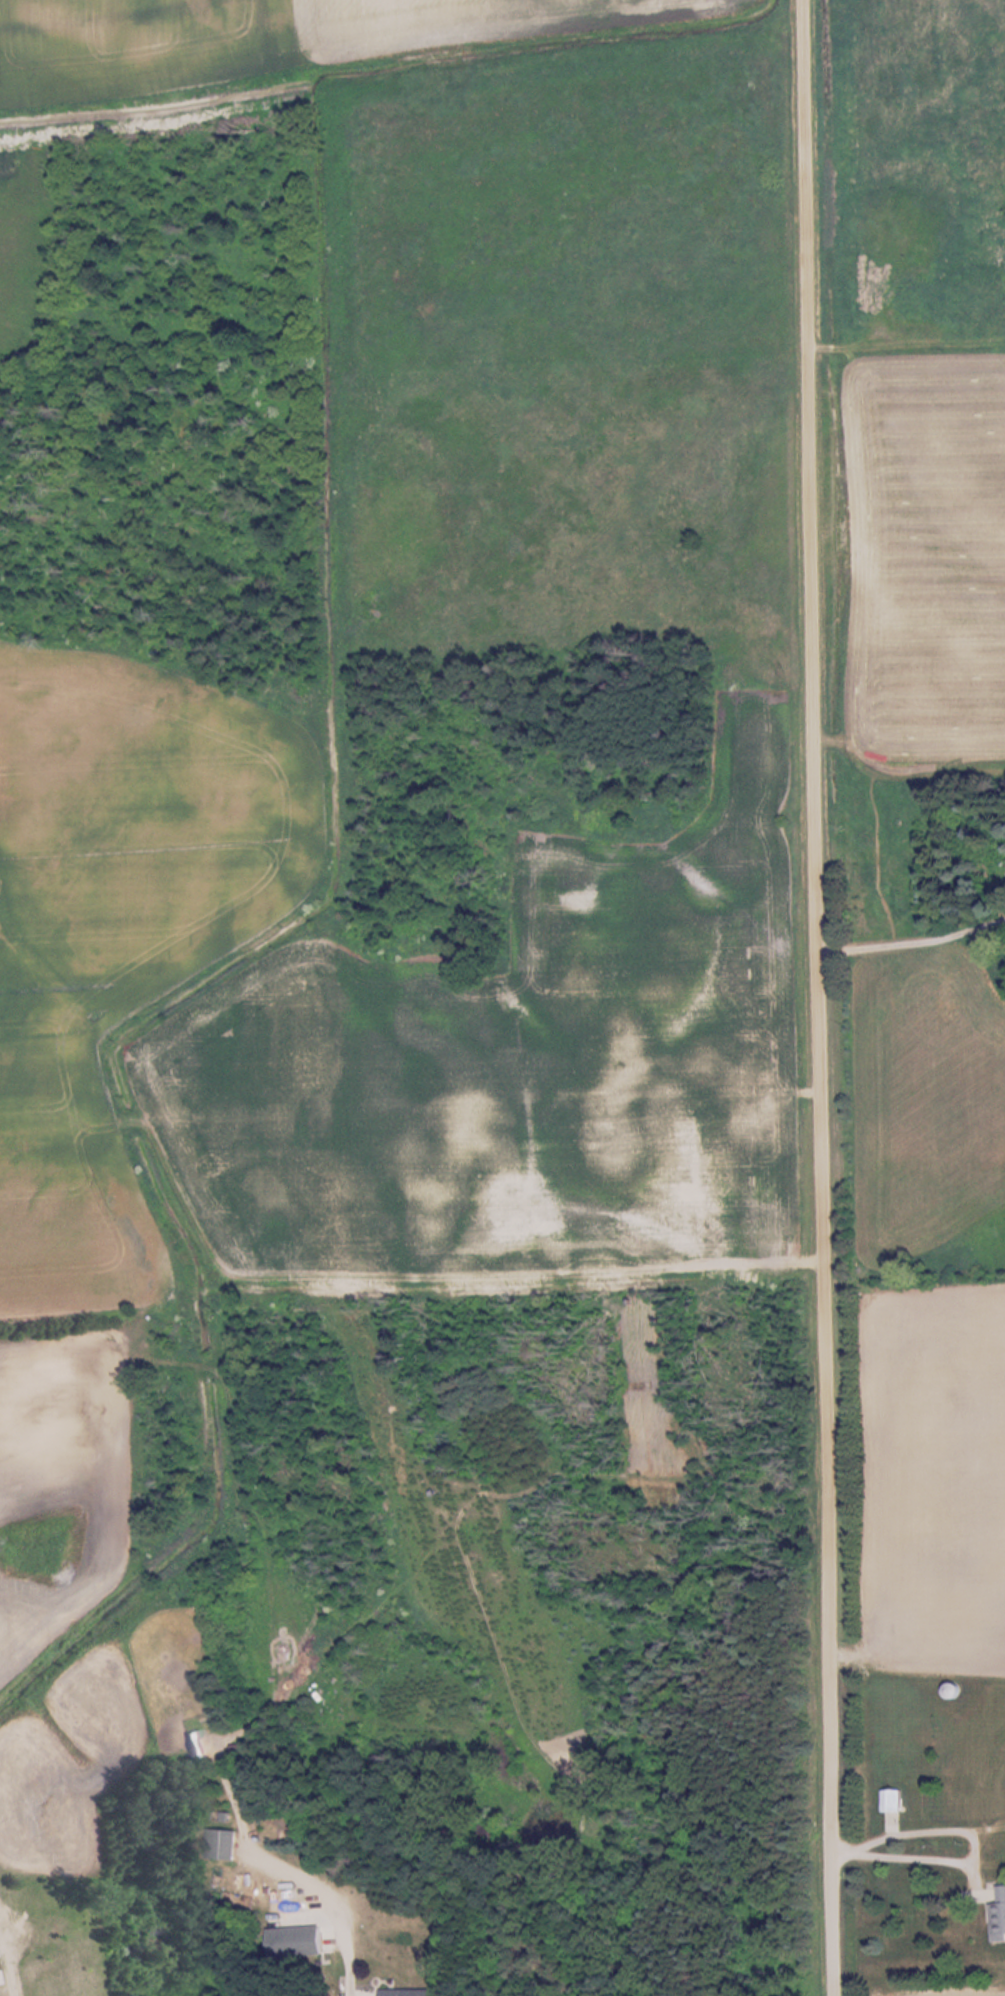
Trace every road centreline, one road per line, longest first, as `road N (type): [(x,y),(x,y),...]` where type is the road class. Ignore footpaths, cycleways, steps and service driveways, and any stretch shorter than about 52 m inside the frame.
road 1 (residential): [(832,1995),(801,0)]

